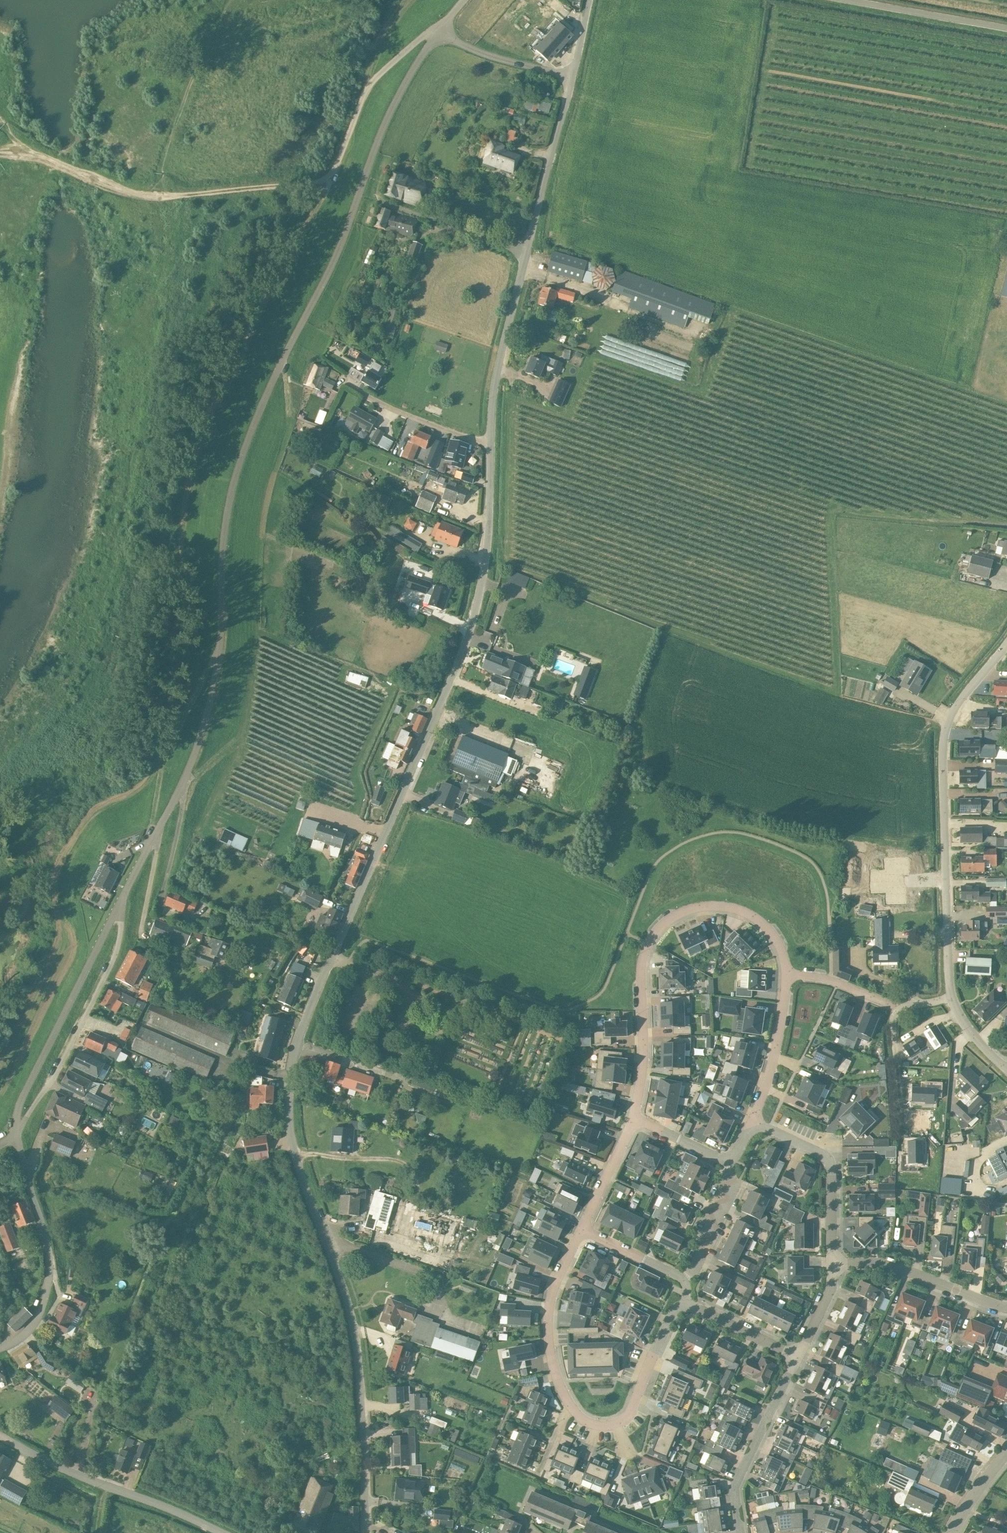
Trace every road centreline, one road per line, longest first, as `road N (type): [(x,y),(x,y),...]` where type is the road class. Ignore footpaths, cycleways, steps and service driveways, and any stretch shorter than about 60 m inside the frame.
road 1 (residential): [(365,1532),(359,1349),(295,1157),(290,1072),(301,1026),(469,639),(487,563),(491,442)]
road 2 (unclassified): [(118,907),(190,766),(214,688),(223,544),(242,457),(338,252),(388,116),(439,32)]
road 3 (residential): [(491,442),(500,364),(572,78)]
road 4 (unclassified): [(951,997),(947,725),(1006,643)]
road 5 (residential): [(786,972),(774,936),(743,911),(695,908),(660,927),(643,963),(635,1117)]
road 6 (track): [(29,148),(153,197),(309,184)]
road 7 (residential): [(15,1135),(112,962),(118,907)]
road 8 (unclassified): [(15,1135),(21,1101),(118,907)]
road 9 (residential): [(219,1532),(0,1435)]
road 10 (unclassified): [(15,1135),(49,1267),(35,1325),(0,1348)]
road 11 (unclassified): [(309,184),(334,170),(377,77),(417,40),(439,32)]
road 12 (residential): [(740,1532),(736,1487),(799,1357)]
road 13 (residential): [(832,1263),(831,1167),(822,1153),(753,1120)]
road 14 (residential): [(581,1230),(555,1286),(548,1336),(572,1407)]
road 15 (residential): [(1006,1308),(883,1262),(832,1263)]
road 16 (unclassified): [(846,0),(1006,28)]
road 17 (residential): [(491,442),(390,407),(348,383)]
road 18 (residential): [(753,1120),(783,1015),(786,972)]
road 19 (residential): [(572,78),(486,54),(439,32)]
road 20 (residential): [(618,1423),(673,1309),(686,1304)]
road 21 (residential): [(897,1008),(891,1033),(901,1138)]
road 22 (residential): [(685,1278),(731,1187),(727,1160)]
road 23 (residential): [(635,1117),(581,1230)]
road 24 (residential): [(799,1357),(686,1304)]

